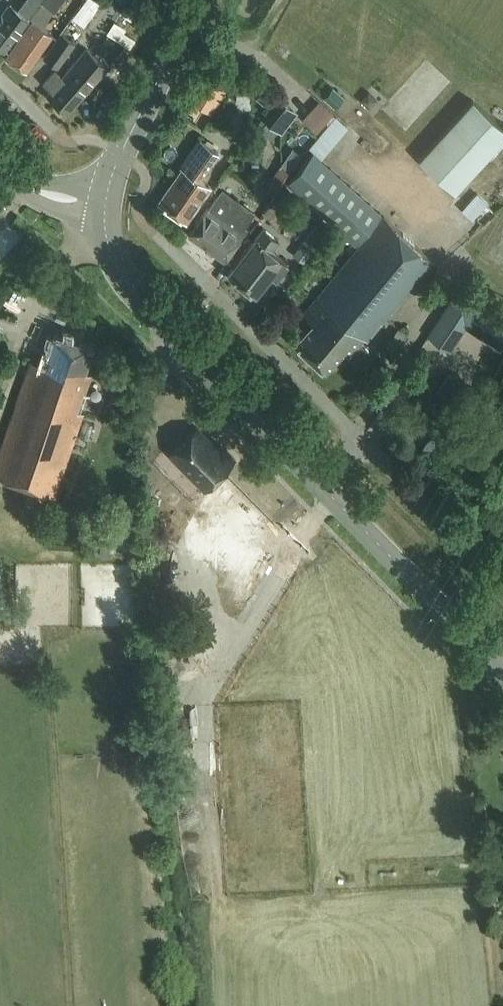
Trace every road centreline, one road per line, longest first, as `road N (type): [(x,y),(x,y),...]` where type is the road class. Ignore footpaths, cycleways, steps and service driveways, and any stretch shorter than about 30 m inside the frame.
road 1 (tertiary): [(321,486),(133,293),(110,253),(101,203)]
road 2 (residential): [(158,235),(364,442)]
road 3 (tertiary): [(502,672),(321,486)]
road 4 (tertiary): [(101,203),(200,0)]
road 5 (residential): [(364,442),(502,583)]

